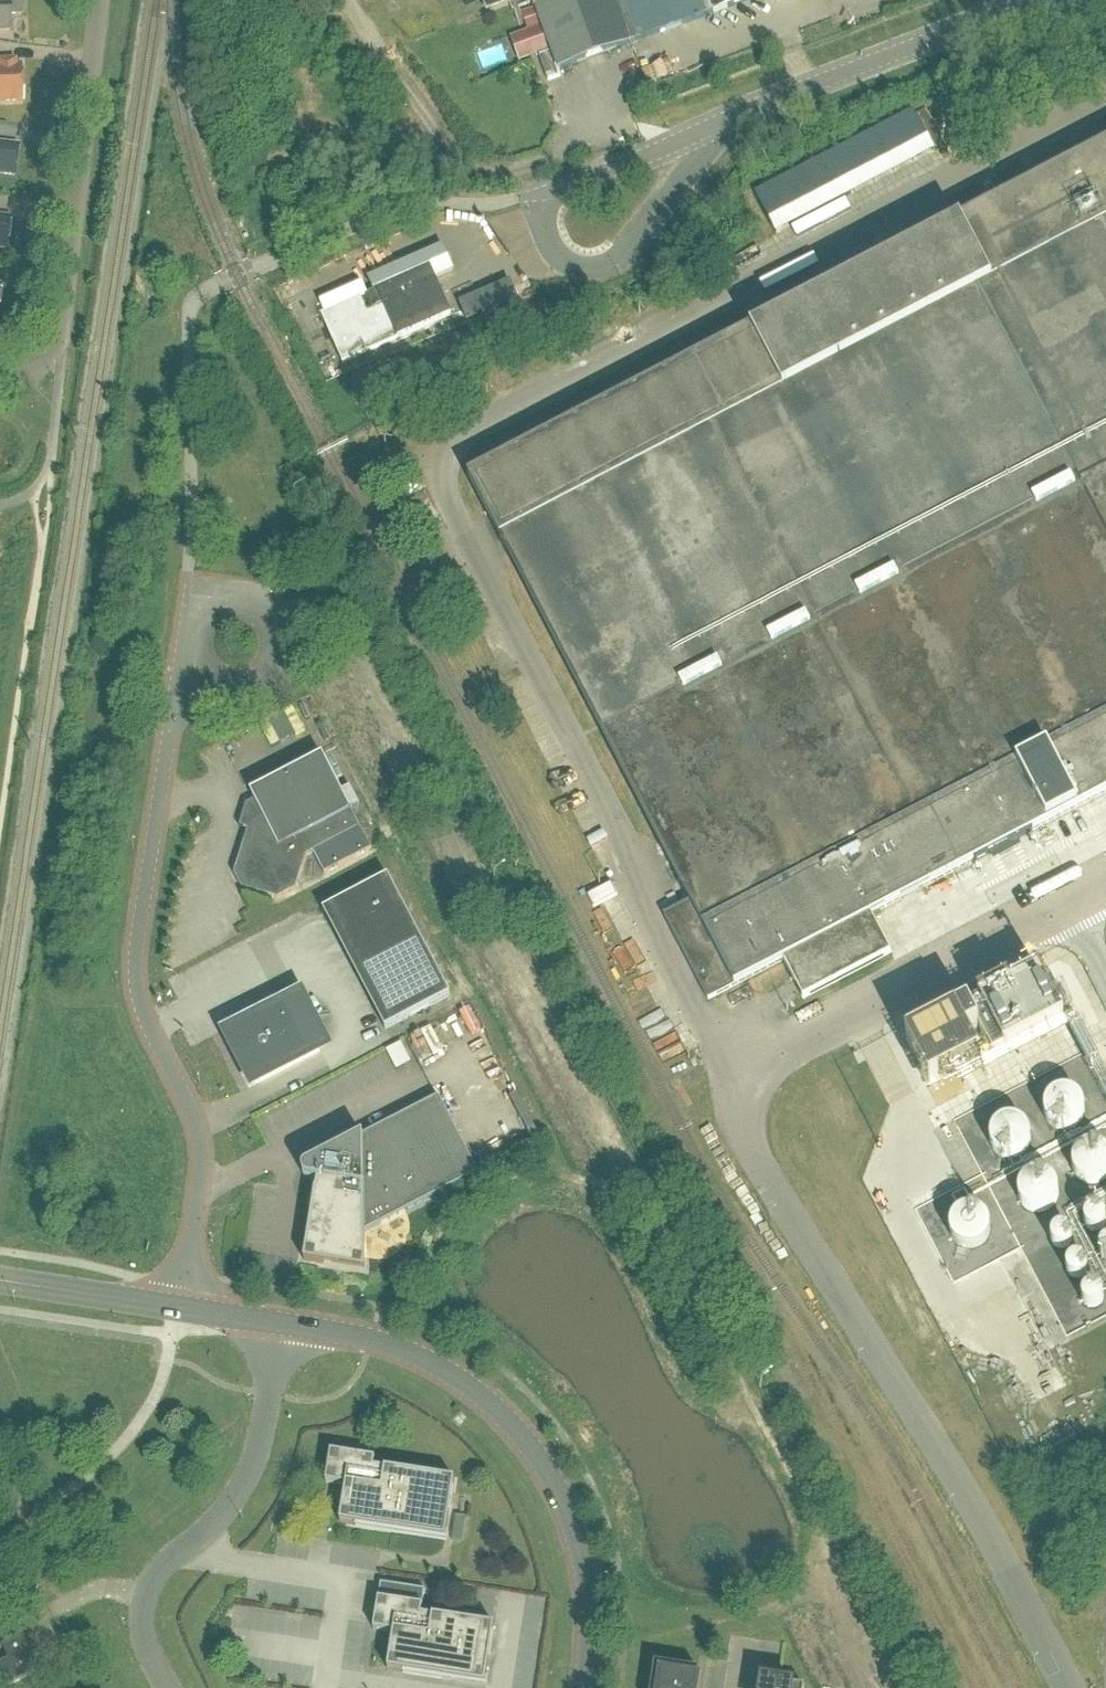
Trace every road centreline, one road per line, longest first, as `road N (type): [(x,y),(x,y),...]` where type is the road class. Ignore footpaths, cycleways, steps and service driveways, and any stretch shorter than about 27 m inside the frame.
road 1 (unclassified): [(178,688),(137,961),(138,991),(198,1128),(203,1180),(182,1310)]
road 2 (unclassified): [(586,1687),(589,1571),(556,1478),(506,1418),(411,1356),(284,1324)]
road 3 (residential): [(0,375),(42,372),(59,351),(97,0)]
road 4 (unclassified): [(166,1687),(144,1625),(148,1597),(162,1573),(232,1510),(252,1471),(284,1324)]
road 5 (unclassified): [(1045,0),(725,122)]
road 6 (unclassified): [(572,155),(504,178),(480,174),(451,155),(336,0)]
road 7 (unclassified): [(548,194),(540,225),(549,251),(577,273),(611,267),(725,122)]
road 8 (unclassified): [(196,595),(238,598),(269,618),(282,646),(276,672),(246,688),(178,688)]
road 9 (unclassified): [(725,122),(548,194)]
road 10 (unclassified): [(182,1310),(0,1280)]

